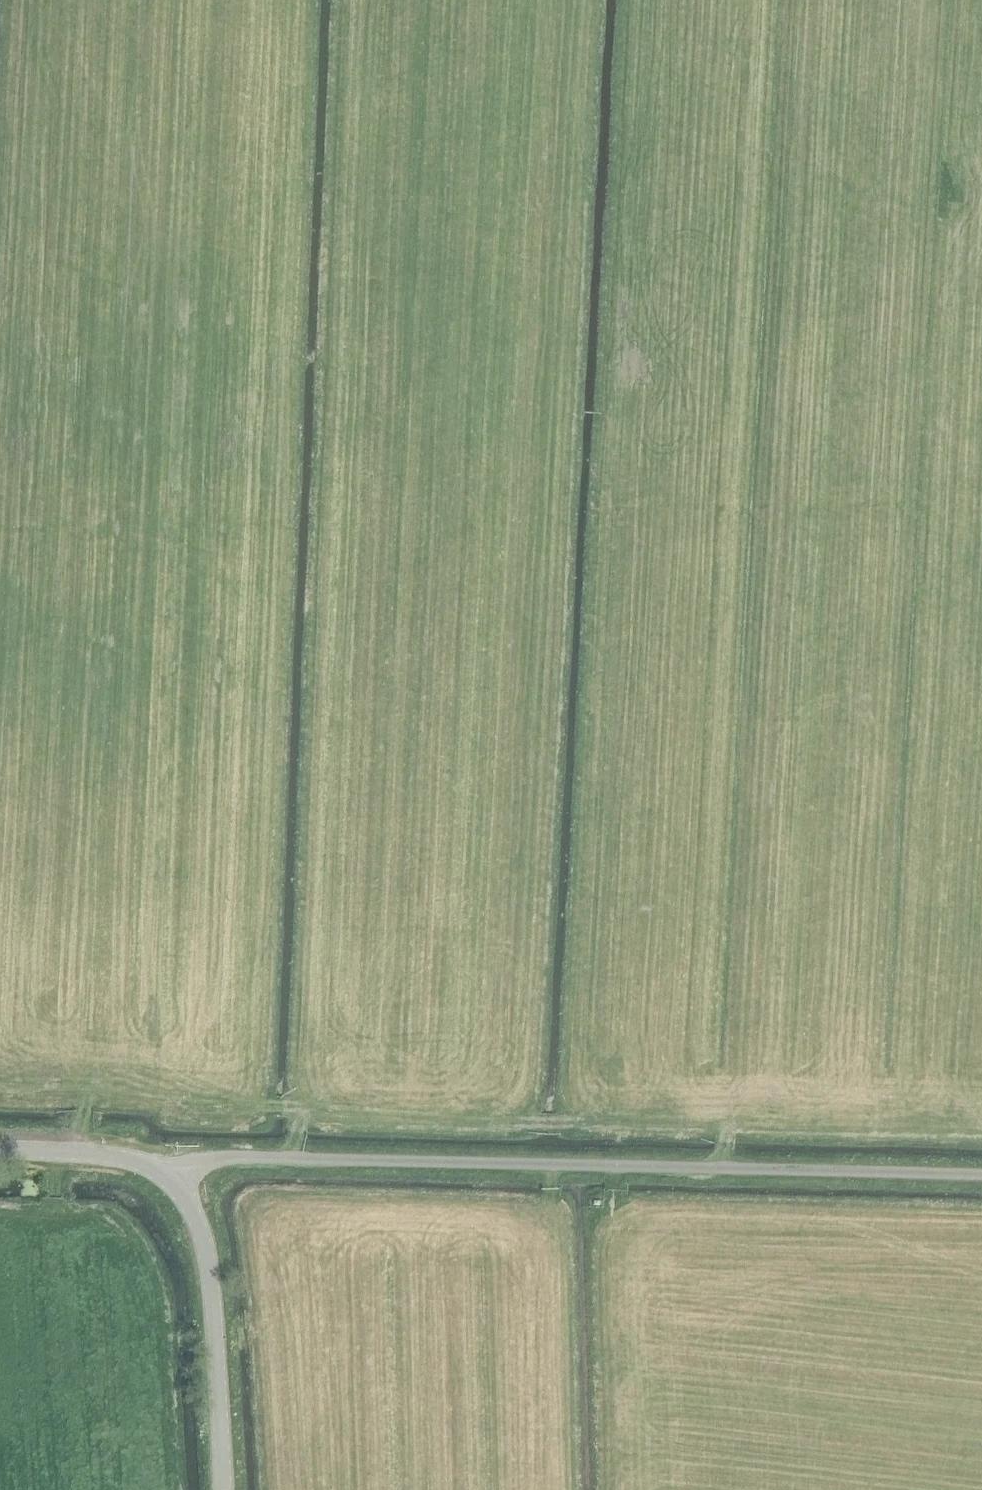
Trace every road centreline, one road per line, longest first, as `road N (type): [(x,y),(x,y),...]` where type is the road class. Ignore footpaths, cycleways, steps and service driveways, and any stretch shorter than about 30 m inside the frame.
road 1 (unclassified): [(170,1181),(231,1157),(981,1176)]
road 2 (tertiary): [(223,1489),(208,1273),(194,1215),(170,1181)]
road 3 (tertiary): [(170,1181),(125,1158),(0,1150)]

